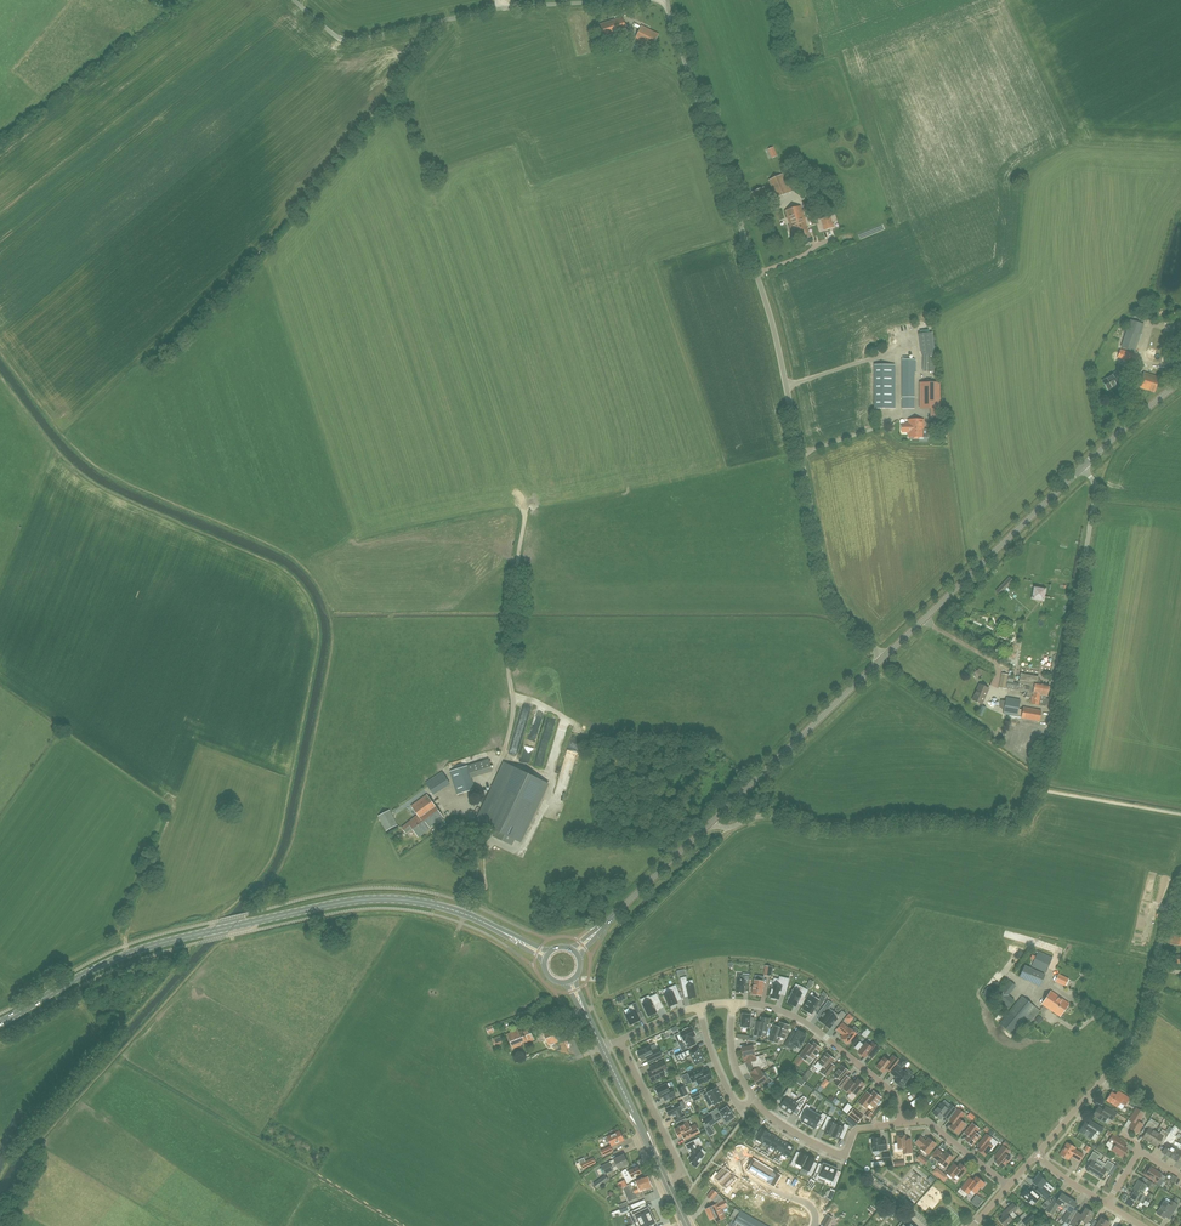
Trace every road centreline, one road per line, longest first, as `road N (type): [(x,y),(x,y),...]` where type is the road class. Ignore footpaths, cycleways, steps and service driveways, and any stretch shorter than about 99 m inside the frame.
road 1 (unclassified): [(880,659),(838,611),(824,579),(770,320),(664,0)]
road 2 (unclassified): [(711,821),(729,828),(766,815),(847,828),(897,819),(992,822),(1017,814),(1050,745),(1078,600),(1095,494),(1083,466)]
road 3 (unclassified): [(632,0),(496,10),(351,42),(293,0)]
road 4 (primary): [(210,931),(354,900),(398,900),(466,914),(546,956)]
road 5 (track): [(785,387),(915,345),(912,324),(1010,273),(1018,198)]
road 6 (tertiary): [(880,659),(1083,466)]
road 7 (residential): [(1057,1130),(868,975)]
road 8 (tertiary): [(711,821),(880,659)]
road 9 (primary): [(210,931),(98,966),(0,1020)]
road 10 (residential): [(902,1123),(896,1093),(814,1027),(769,1006),(733,1001)]
road 11 (tertiary): [(575,952),(711,821)]
road 12 (track): [(1007,820),(1180,873)]
road 13 (residential): [(753,1097),(781,1124),(840,1154),(858,1129),(902,1123)]
road 14 (residential): [(619,1040),(679,1166),(666,1180)]
road 15 (primary): [(666,1180),(603,1048)]
road 16 (unclassified): [(1140,1017),(1180,879)]
road 17 (residential): [(1057,1130),(1131,1044),(1140,1017)]
road 18 (tertiary): [(1083,466),(1180,380)]
road 19 (residential): [(902,1123),(929,1122),(1008,1186)]
road 20 (residential): [(753,1097),(735,1101),(700,1006)]

